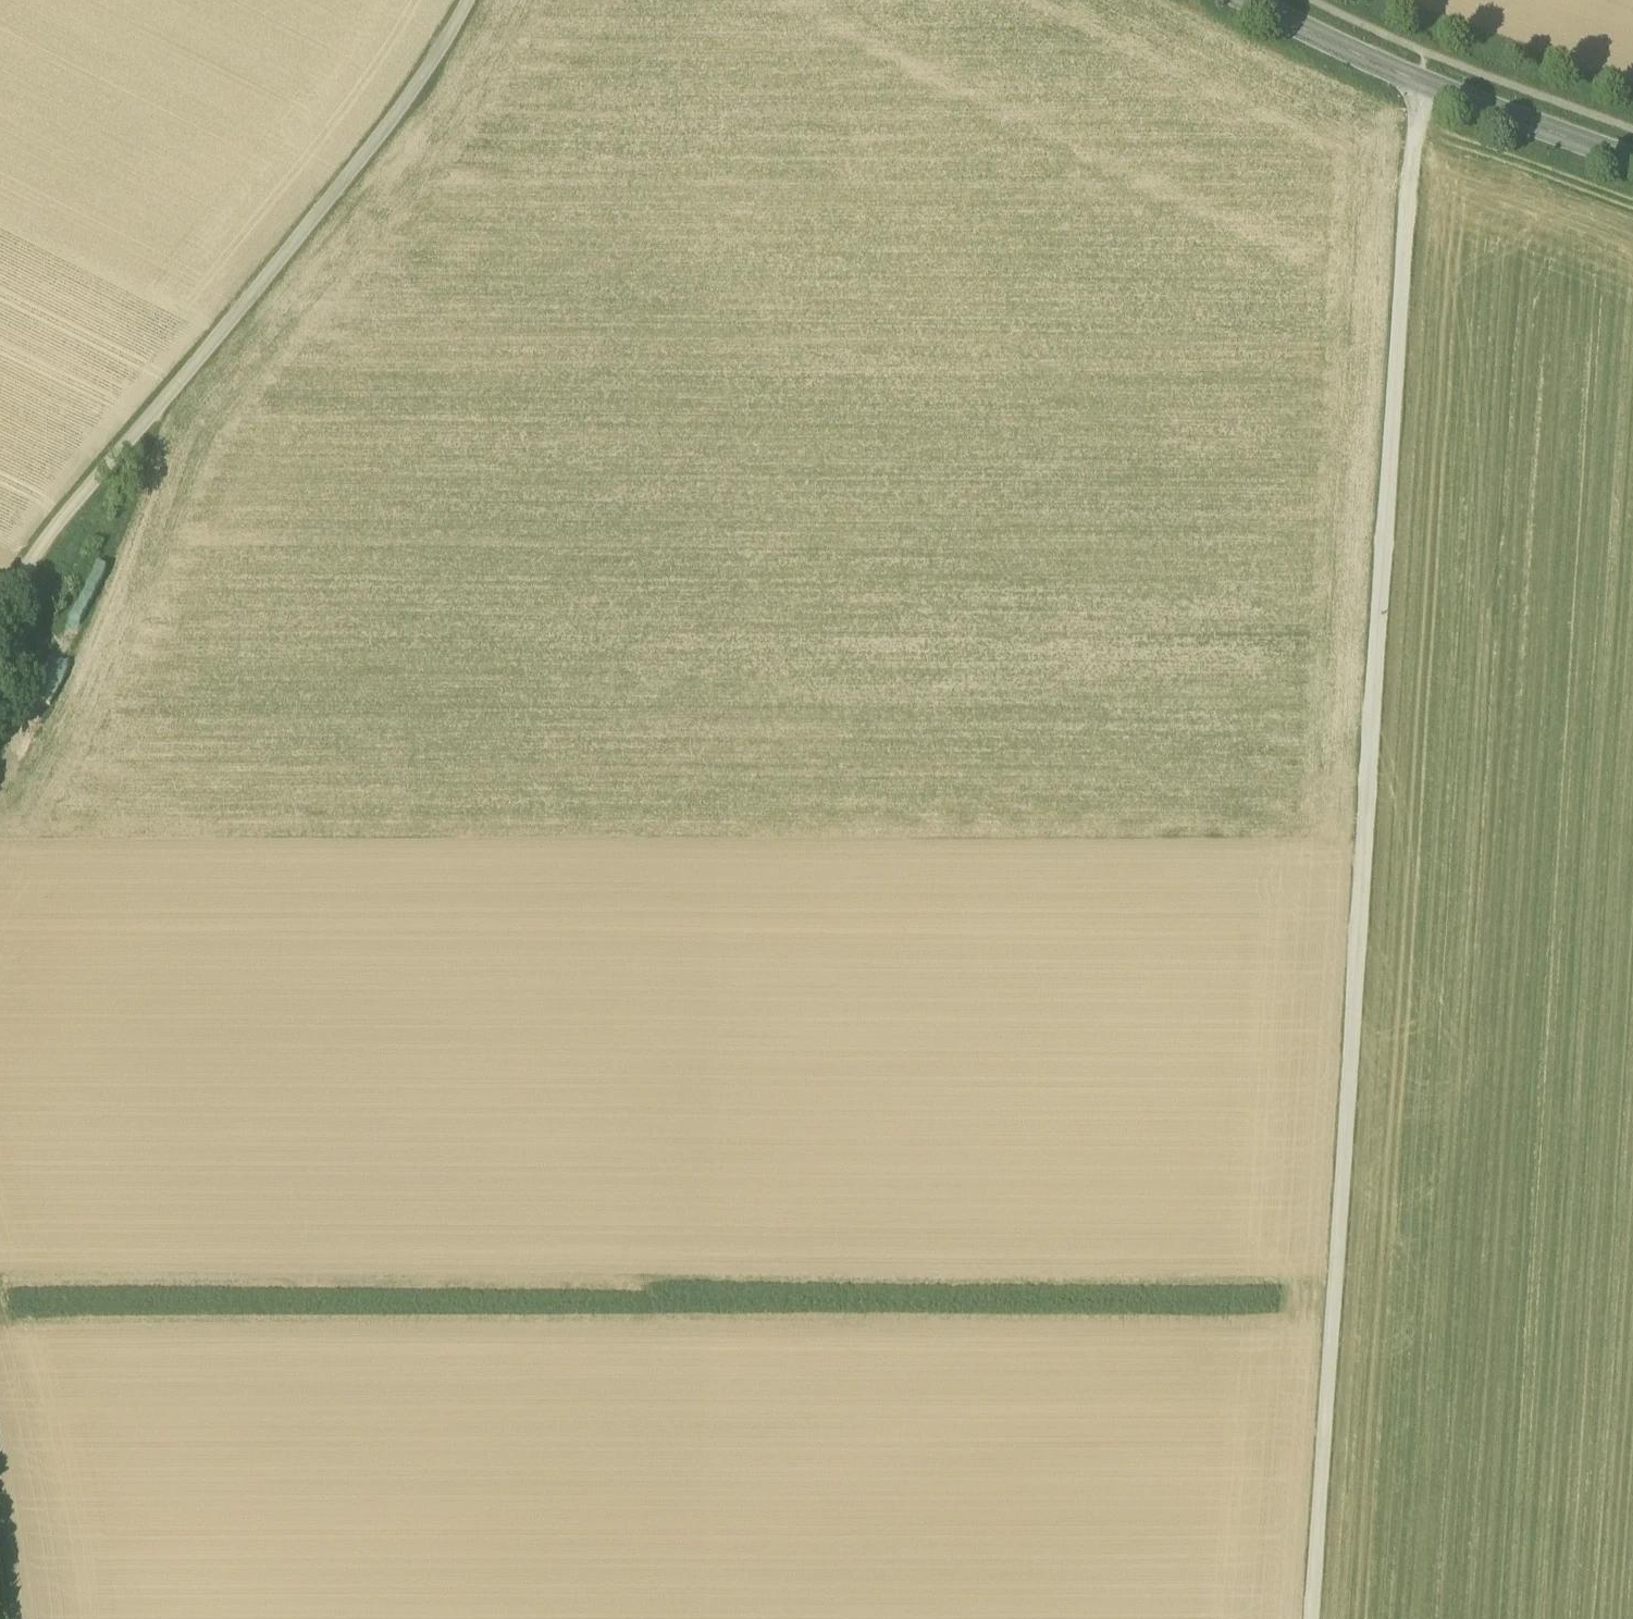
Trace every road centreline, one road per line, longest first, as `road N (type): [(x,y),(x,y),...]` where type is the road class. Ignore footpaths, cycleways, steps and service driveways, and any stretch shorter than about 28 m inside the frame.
road 1 (track): [(1310,1618),(1407,189),(1421,92)]
road 2 (track): [(0,616),(41,544),(415,89),(469,0)]
road 3 (secondary): [(1632,167),(1421,92),(1231,0)]

